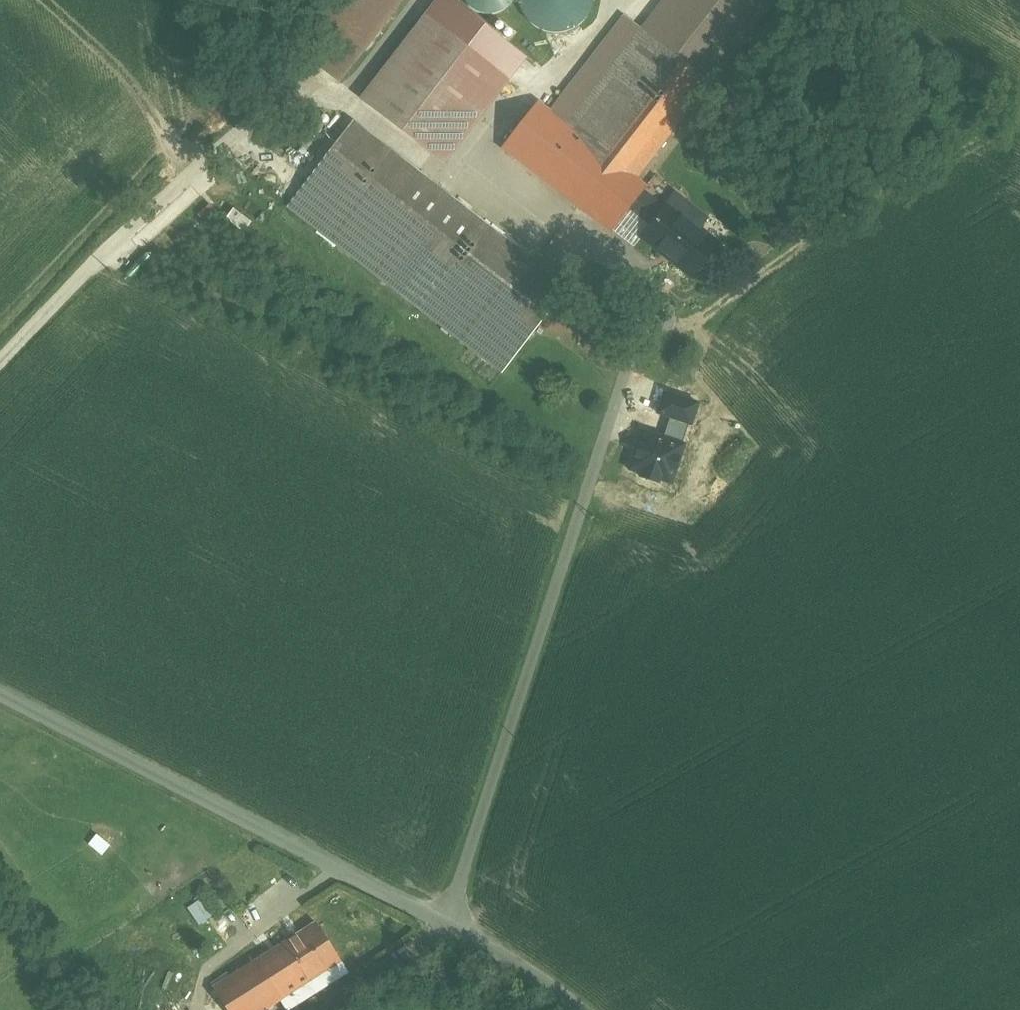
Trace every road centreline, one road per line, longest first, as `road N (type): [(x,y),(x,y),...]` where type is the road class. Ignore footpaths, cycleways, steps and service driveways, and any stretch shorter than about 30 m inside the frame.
road 1 (unclassified): [(562,1009),(424,918),(124,772),(0,698)]

